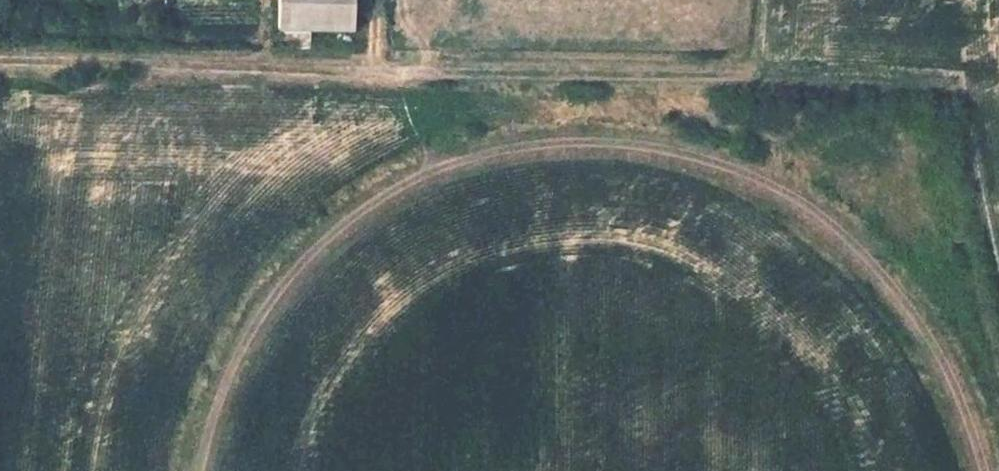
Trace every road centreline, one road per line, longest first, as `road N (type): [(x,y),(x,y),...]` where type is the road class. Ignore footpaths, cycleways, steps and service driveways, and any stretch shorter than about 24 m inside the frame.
road 1 (track): [(982,470),(952,379),(886,280),(806,202),(746,172),(584,142),(513,147),(443,166),(375,198),(288,278),(243,348),(214,406),(201,470)]
road 2 (track): [(0,57),(362,71),(949,77)]

